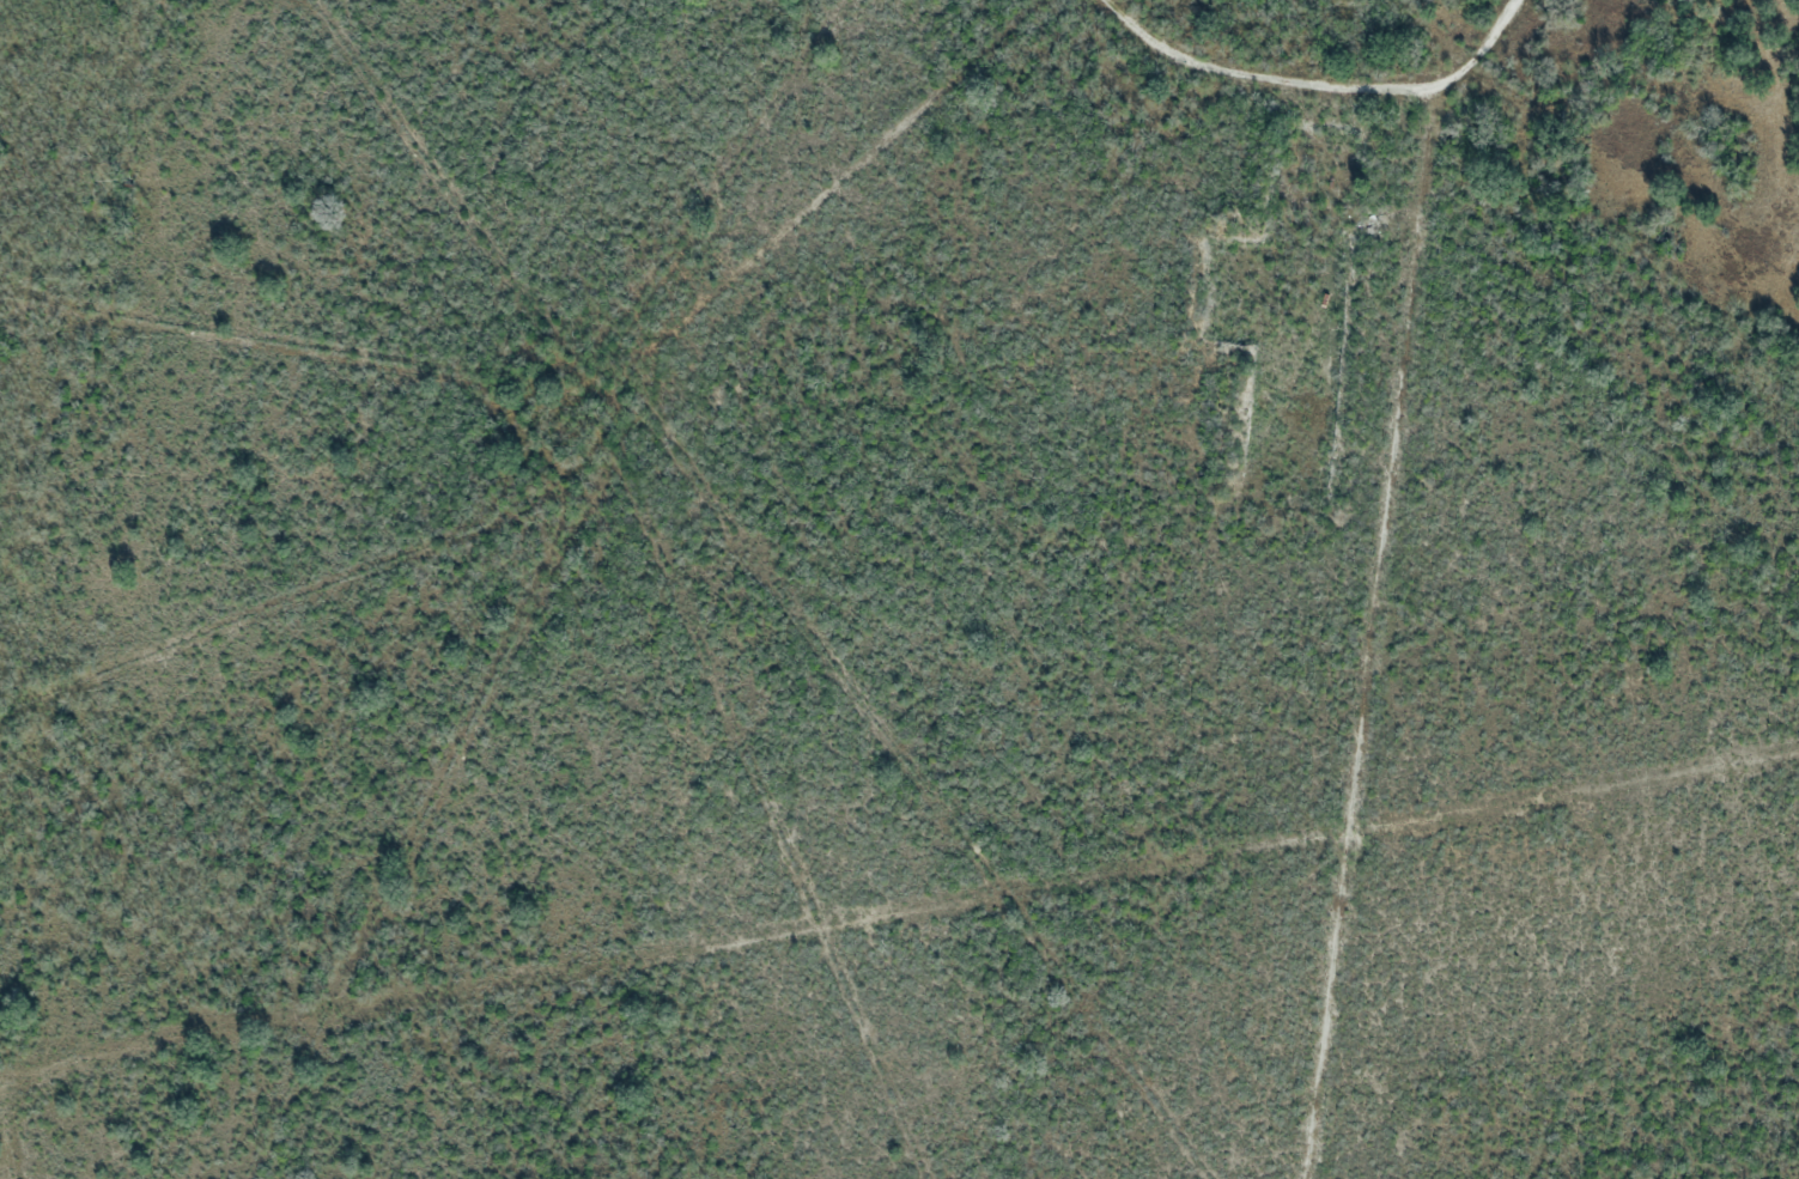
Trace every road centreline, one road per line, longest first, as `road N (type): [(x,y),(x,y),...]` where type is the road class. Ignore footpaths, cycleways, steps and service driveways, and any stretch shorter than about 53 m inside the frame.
road 1 (track): [(1434,91),(1305,1178)]
road 2 (track): [(1520,0),(1458,81),(1434,91),(1347,91),(1205,67),(1147,38),(1100,0)]

